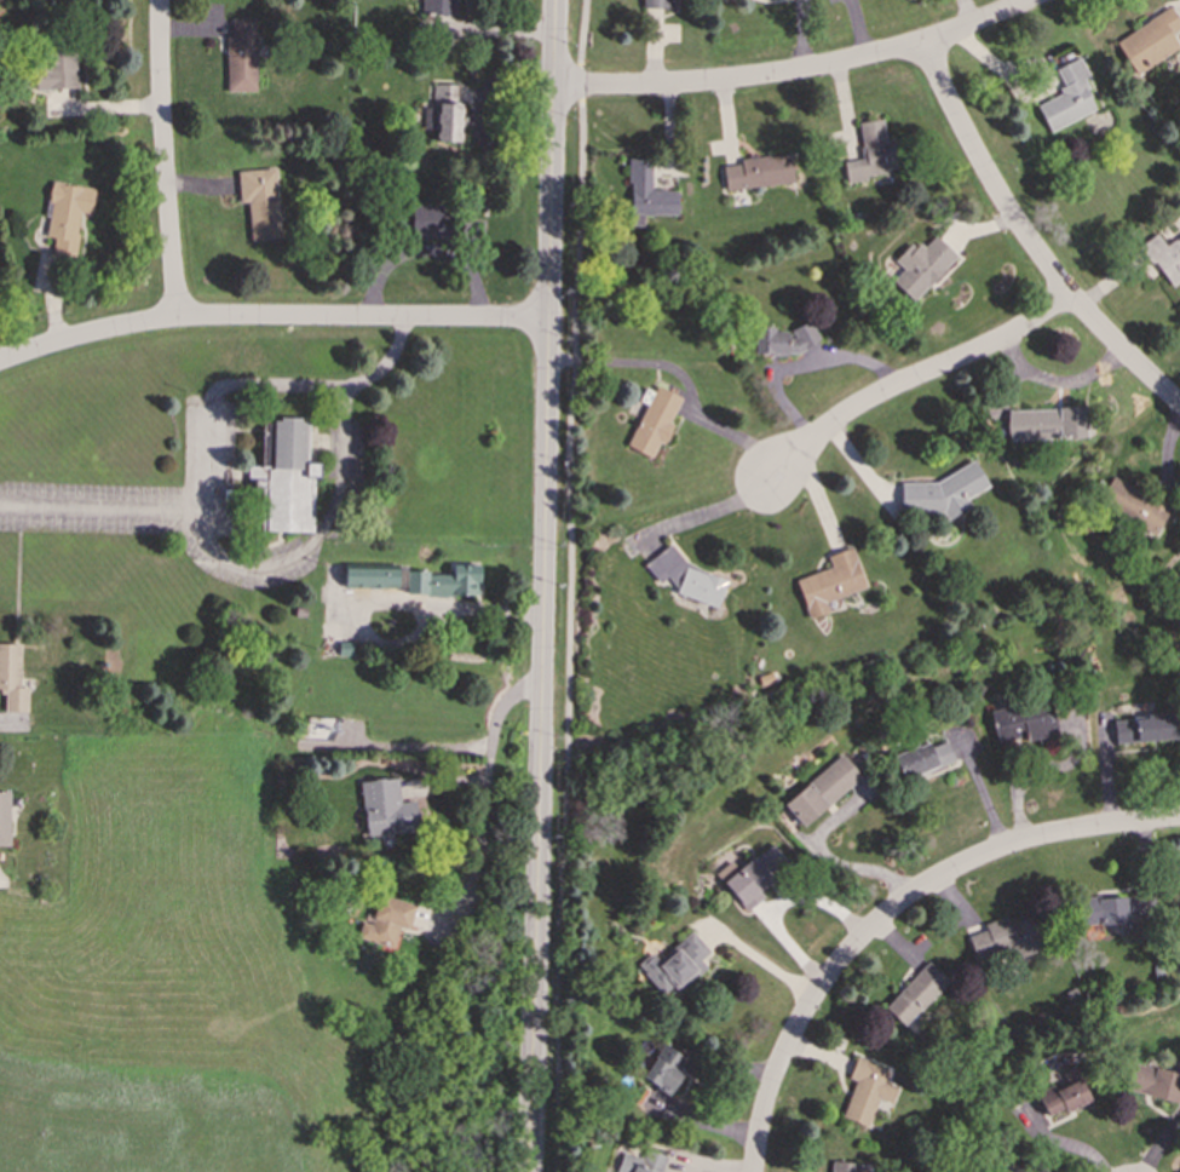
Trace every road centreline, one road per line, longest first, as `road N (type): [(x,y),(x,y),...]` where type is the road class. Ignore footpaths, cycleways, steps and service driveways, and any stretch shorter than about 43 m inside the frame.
road 1 (tertiary): [(527,1171),(554,0)]
road 2 (residential): [(1179,819),(1019,843),(940,875),(890,910),(800,1018),(759,1118),(752,1171)]
road 3 (residential): [(547,318),(175,318),(65,339),(0,362)]
road 4 (residential): [(1033,0),(956,33),(837,64),(709,82),(552,88)]
road 5 (residential): [(1179,407),(1076,306),(1017,226),(942,93),(923,42)]
road 6 (residential): [(1066,295),(992,345),(852,410),(764,484)]
road 7 (residential): [(175,318),(158,0)]

